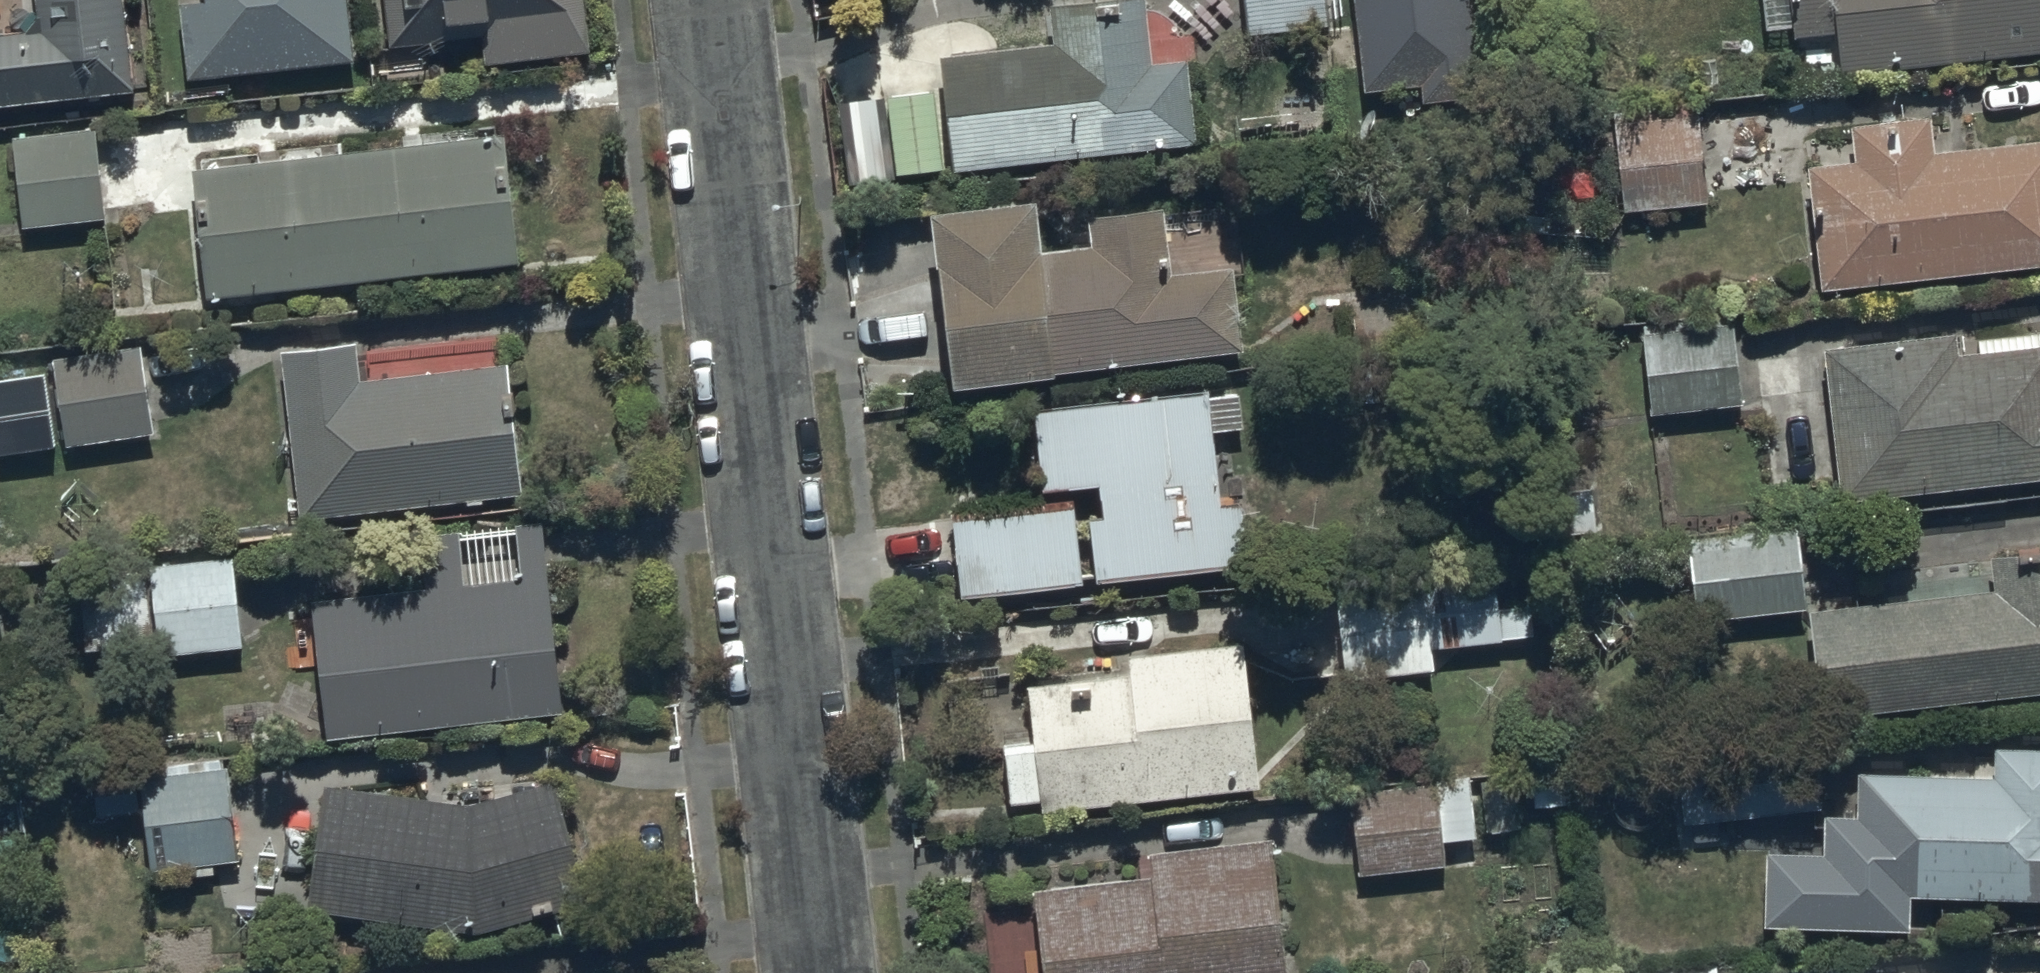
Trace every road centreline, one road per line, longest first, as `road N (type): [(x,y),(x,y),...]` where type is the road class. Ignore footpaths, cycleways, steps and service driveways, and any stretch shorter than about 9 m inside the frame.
road 1 (residential): [(713,0),(824,972)]

